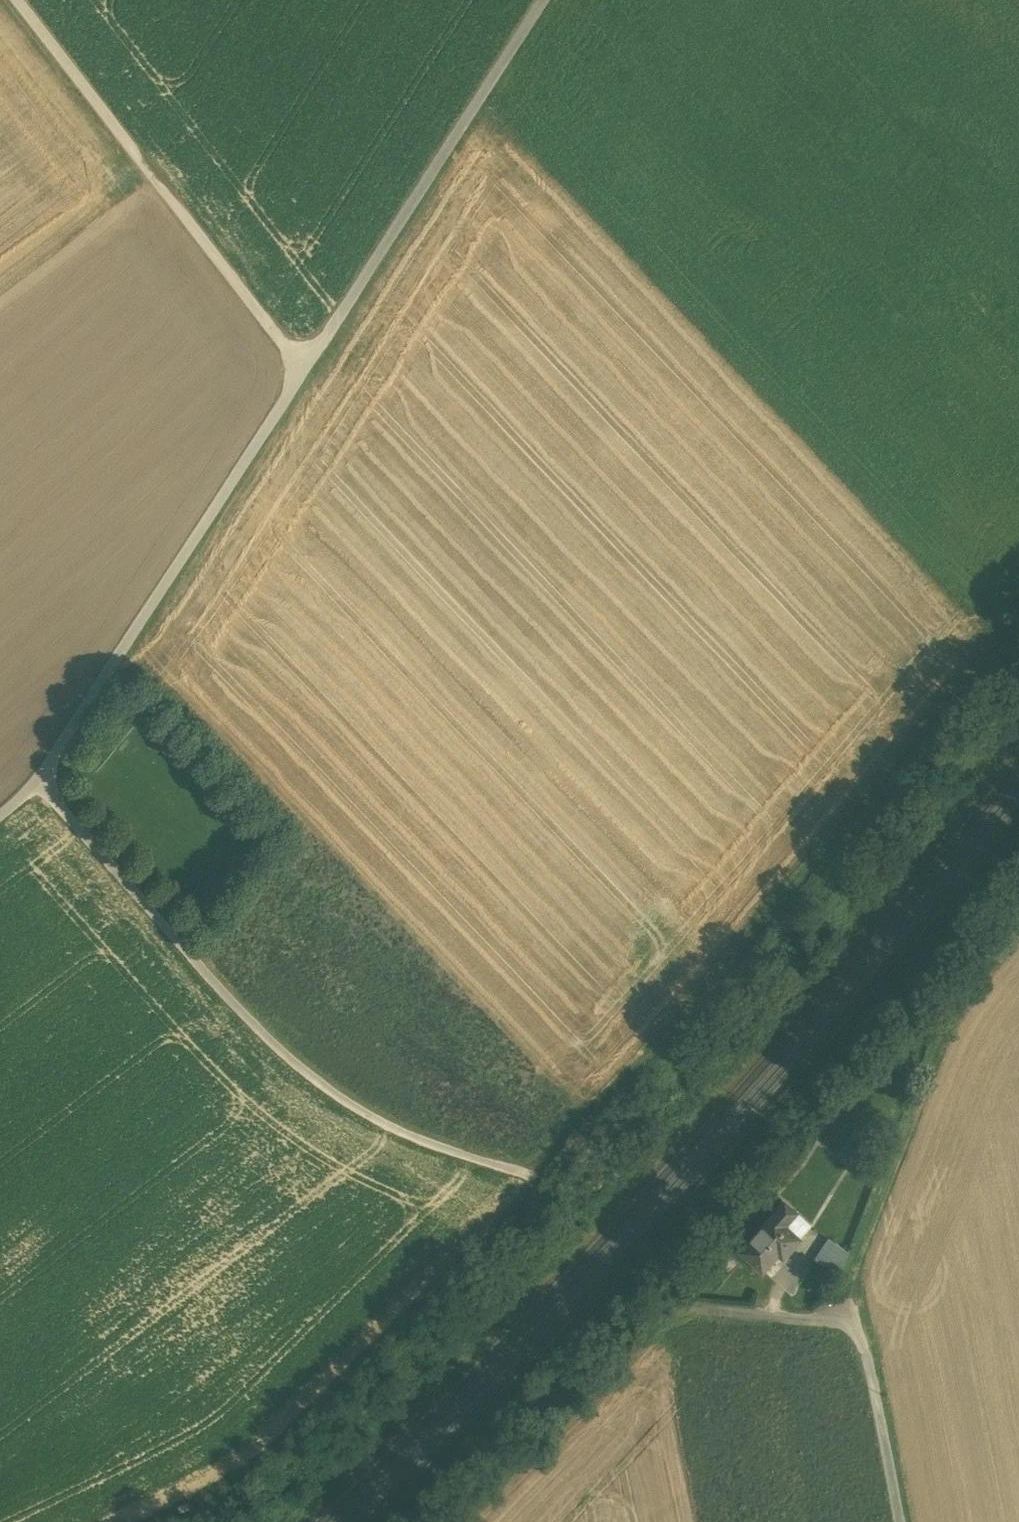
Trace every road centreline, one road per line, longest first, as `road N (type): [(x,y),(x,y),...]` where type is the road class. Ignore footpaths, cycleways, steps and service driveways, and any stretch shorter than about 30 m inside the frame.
road 1 (track): [(37,787),(202,968),(337,1093),(414,1135),(537,1184)]
road 2 (track): [(305,371),(37,787)]
road 3 (track): [(305,371),(19,0)]
road 4 (track): [(543,0),(305,371)]
road 5 (track): [(834,1320),(955,1012),(1018,930)]
road 6 (track): [(699,1307),(849,1326),(863,1346),(900,1521)]

